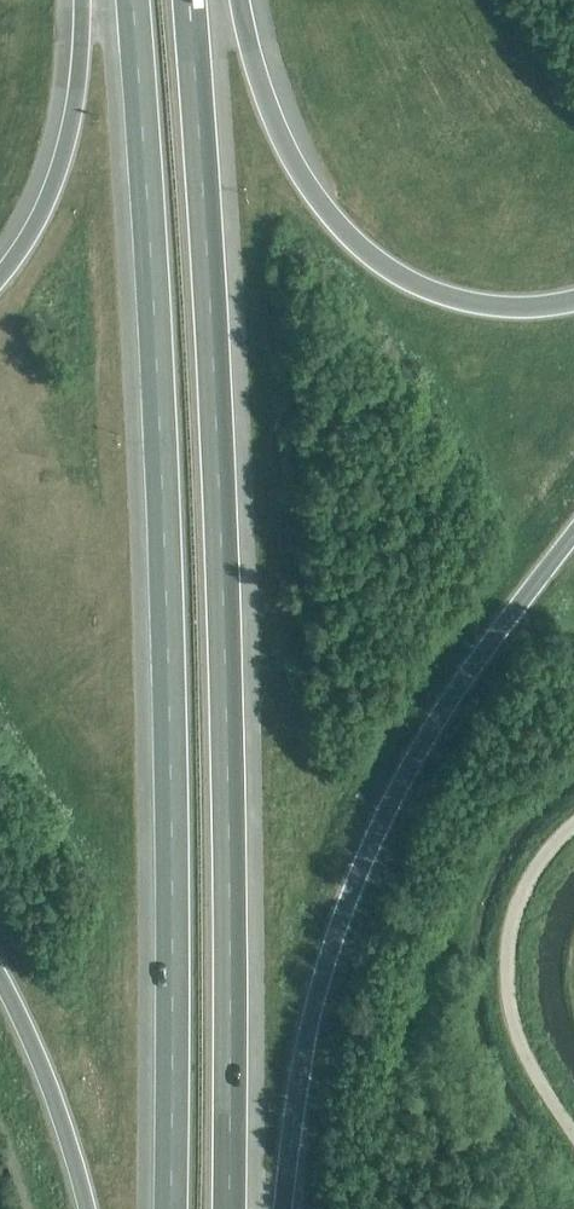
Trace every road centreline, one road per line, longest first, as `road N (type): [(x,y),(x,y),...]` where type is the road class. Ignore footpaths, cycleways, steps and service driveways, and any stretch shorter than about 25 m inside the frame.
road 1 (motorway): [(235,1208),(221,443),(188,0)]
road 2 (motorway): [(130,0),(159,426),(171,816),(170,1208)]
road 3 (motorway): [(282,1208),(311,1014),(358,873),(435,722),(573,532)]
road 4 (motorway): [(573,302),(468,303),(374,260),(339,228),(293,162),(258,83),(239,0)]
road 5 (unclassified): [(573,1132),(517,1032),(505,966),(522,893),(573,823)]
road 6 (motorway): [(81,0),(76,91),(59,166),(32,230),(0,276)]
road 7 (motorway): [(0,980),(87,1208)]

